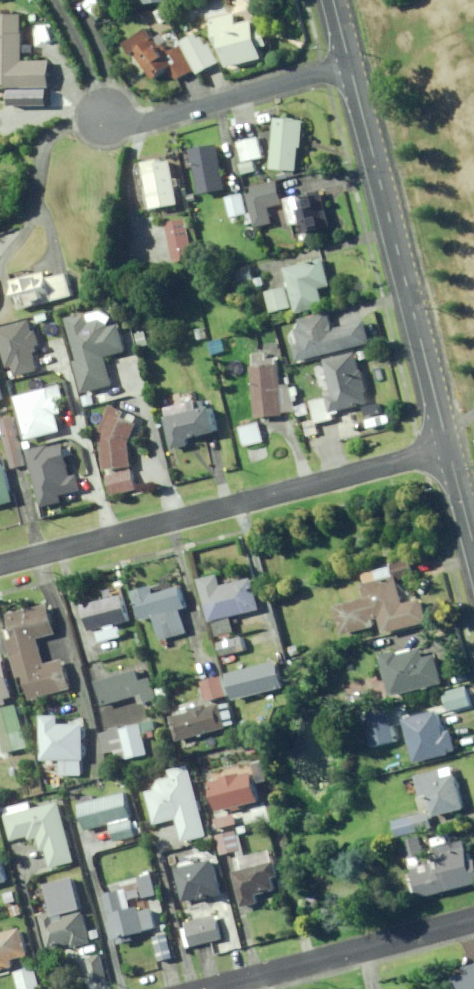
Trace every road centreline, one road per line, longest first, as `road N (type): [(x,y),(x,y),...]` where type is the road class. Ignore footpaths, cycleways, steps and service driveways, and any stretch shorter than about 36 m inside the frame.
road 1 (residential): [(0,565),(449,450)]
road 2 (residential): [(449,450),(349,63)]
road 3 (residential): [(201,988),(473,916)]
road 4 (residential): [(96,114),(144,124),(349,63)]

